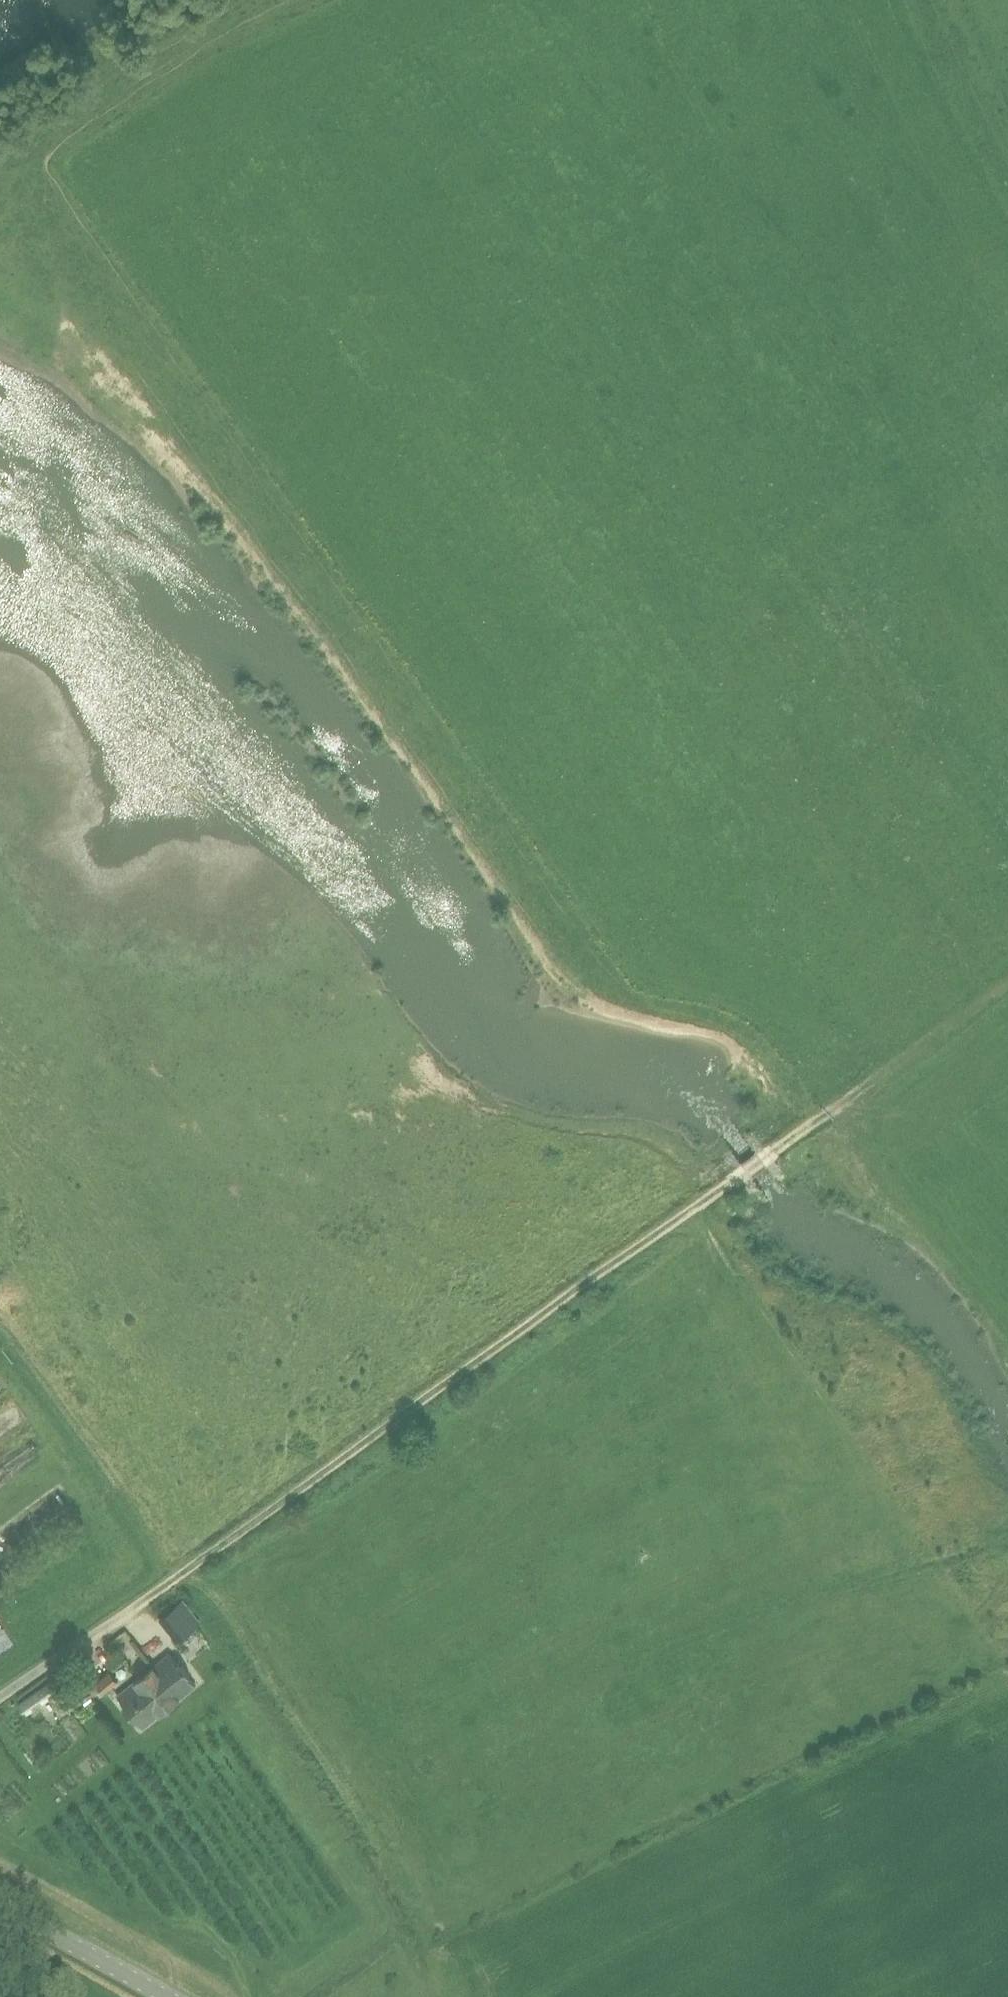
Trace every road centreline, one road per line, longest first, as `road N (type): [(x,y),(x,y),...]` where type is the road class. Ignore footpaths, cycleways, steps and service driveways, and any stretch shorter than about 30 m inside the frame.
road 1 (tertiary): [(157,1996),(0,1912)]
road 2 (residential): [(0,1703),(138,1606)]

